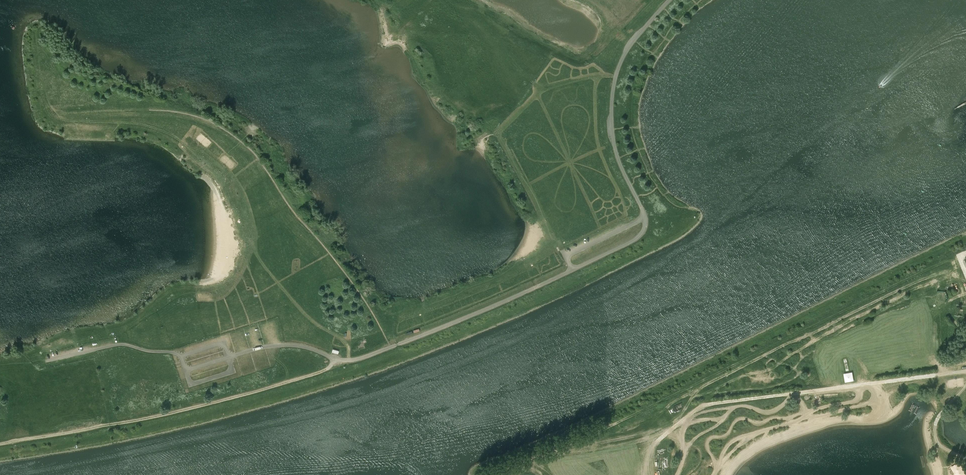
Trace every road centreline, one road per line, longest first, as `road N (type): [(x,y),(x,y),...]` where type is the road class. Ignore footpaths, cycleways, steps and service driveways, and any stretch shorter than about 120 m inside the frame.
road 1 (unclassified): [(46,361),(120,344),(176,354),(185,371),(279,346),(354,360),(636,239),(645,217),(617,154),(613,89),(626,51),(670,0)]
road 2 (track): [(337,360),(323,371),(198,406),(0,444)]
road 3 (track): [(655,444),(701,405),(965,372)]

